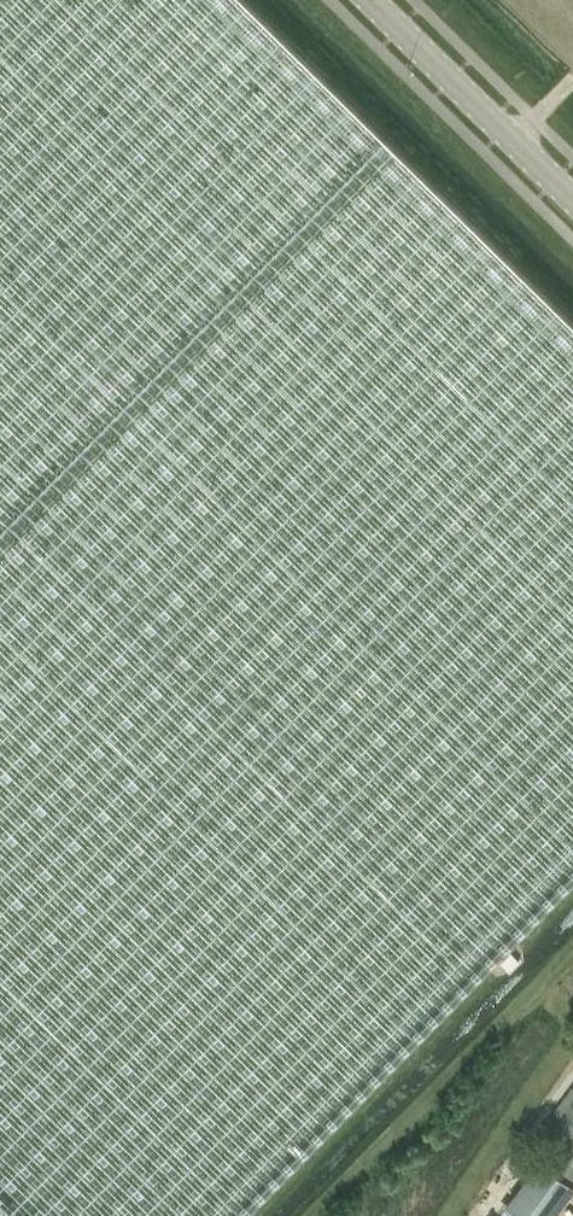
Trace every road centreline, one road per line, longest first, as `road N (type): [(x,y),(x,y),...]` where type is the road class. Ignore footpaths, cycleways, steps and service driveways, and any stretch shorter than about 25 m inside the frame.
road 1 (tertiary): [(373,0),(572,198)]

